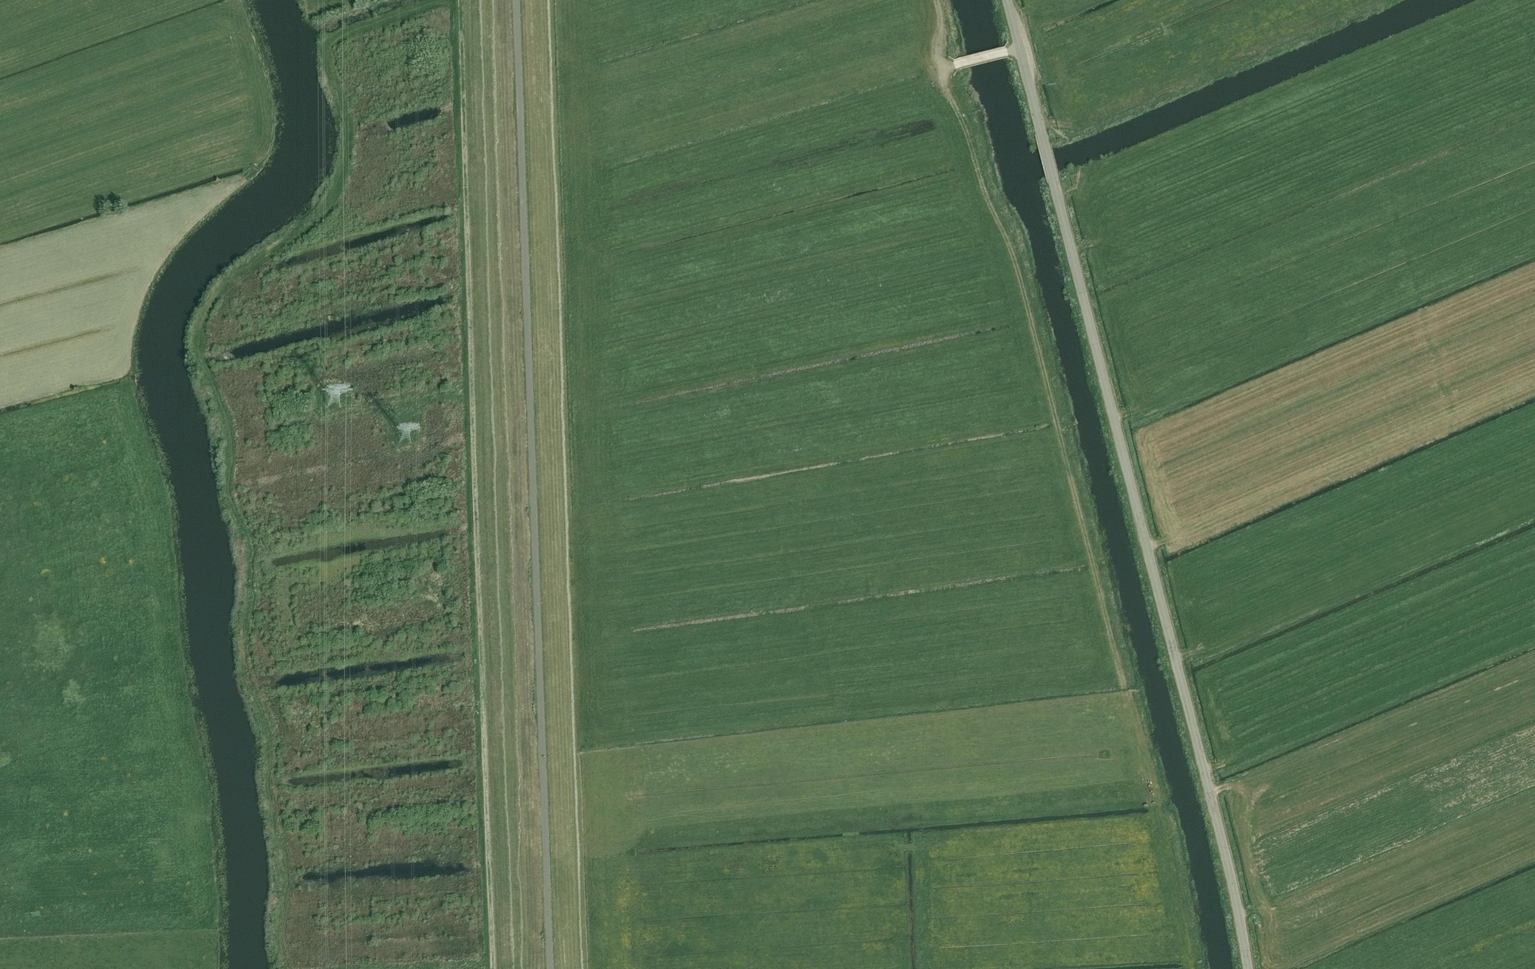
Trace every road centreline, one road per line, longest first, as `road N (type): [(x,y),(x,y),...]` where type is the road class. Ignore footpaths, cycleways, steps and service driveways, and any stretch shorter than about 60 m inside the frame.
road 1 (tertiary): [(1246,968),(1221,840),(1007,0)]
road 2 (track): [(460,0),(492,968)]
road 3 (track): [(938,4),(938,69),(973,150)]

